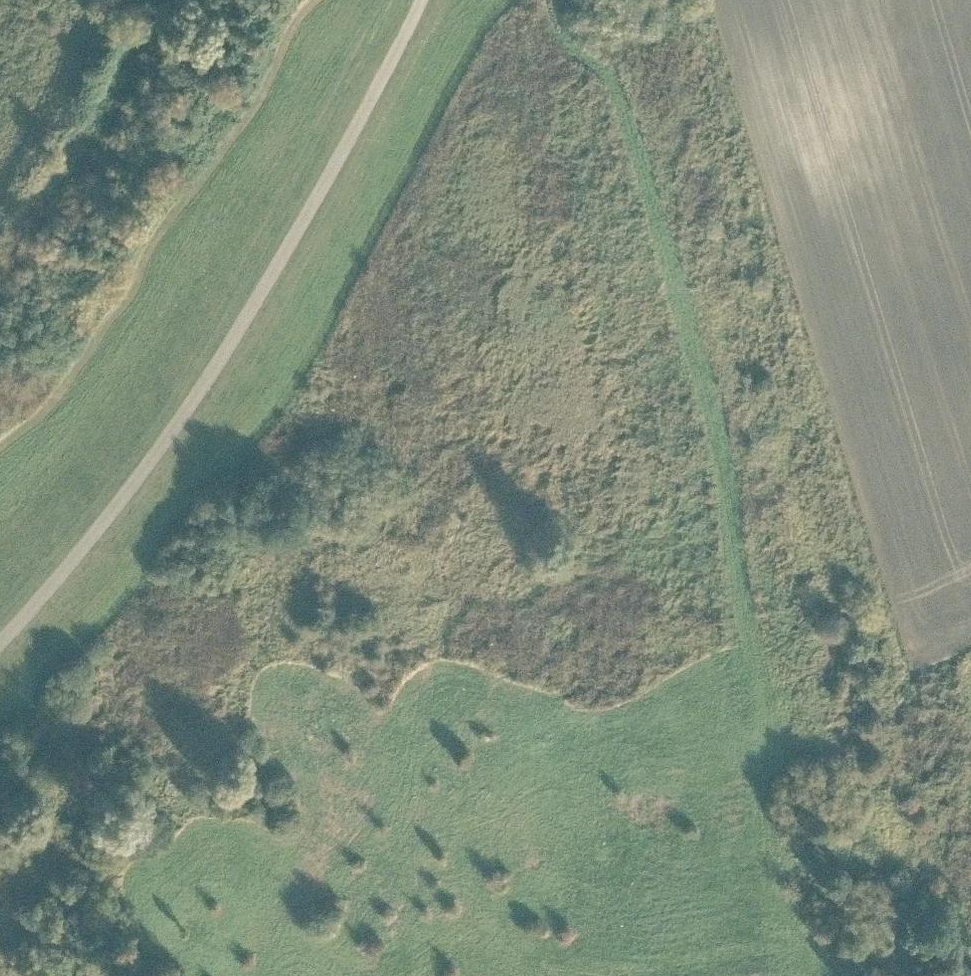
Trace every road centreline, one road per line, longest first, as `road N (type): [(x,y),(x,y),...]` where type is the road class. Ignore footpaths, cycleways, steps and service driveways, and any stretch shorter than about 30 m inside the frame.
road 1 (track): [(567,0),(572,22),(600,51),(708,428),(770,754),(764,793),(807,869),(813,936),(830,975)]

